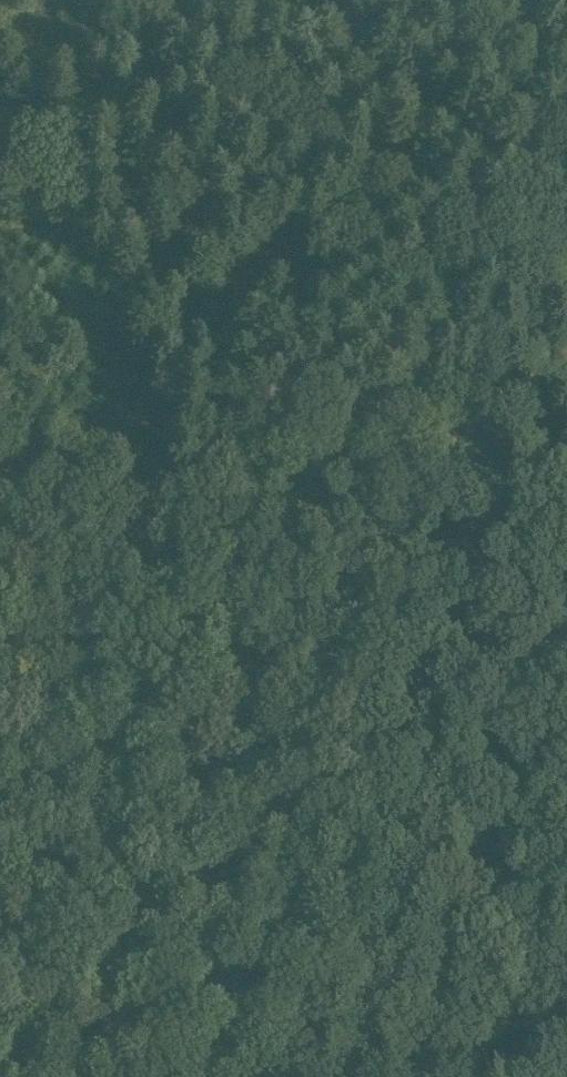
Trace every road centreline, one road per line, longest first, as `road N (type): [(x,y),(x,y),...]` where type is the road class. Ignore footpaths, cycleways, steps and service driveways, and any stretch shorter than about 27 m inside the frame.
road 1 (track): [(566,737),(432,1076)]

